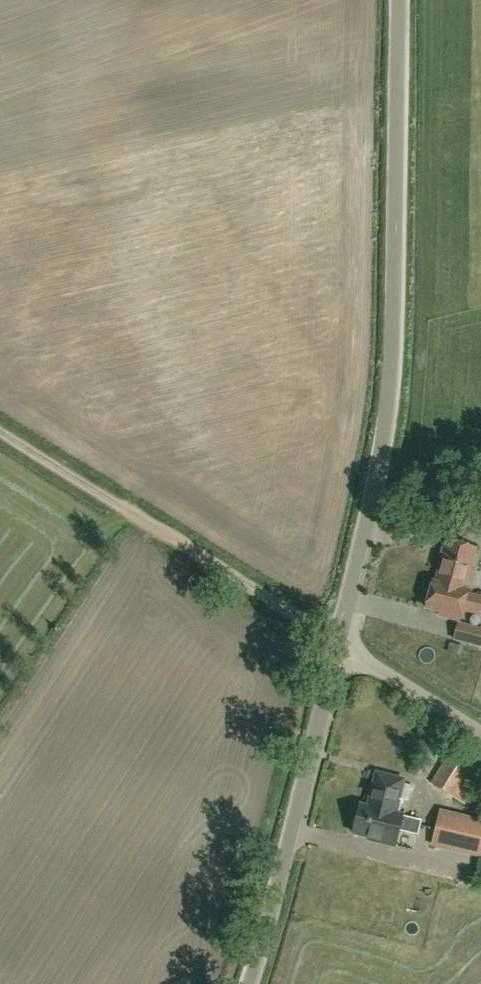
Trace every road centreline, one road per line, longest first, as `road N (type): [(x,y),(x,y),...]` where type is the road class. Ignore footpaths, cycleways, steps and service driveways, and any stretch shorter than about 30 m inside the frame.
road 1 (unclassified): [(341,645),(394,351),(400,0)]
road 2 (track): [(0,432),(341,645)]
road 3 (unclassified): [(249,983),(341,645)]
road 4 (unclassified): [(480,732),(341,645)]

